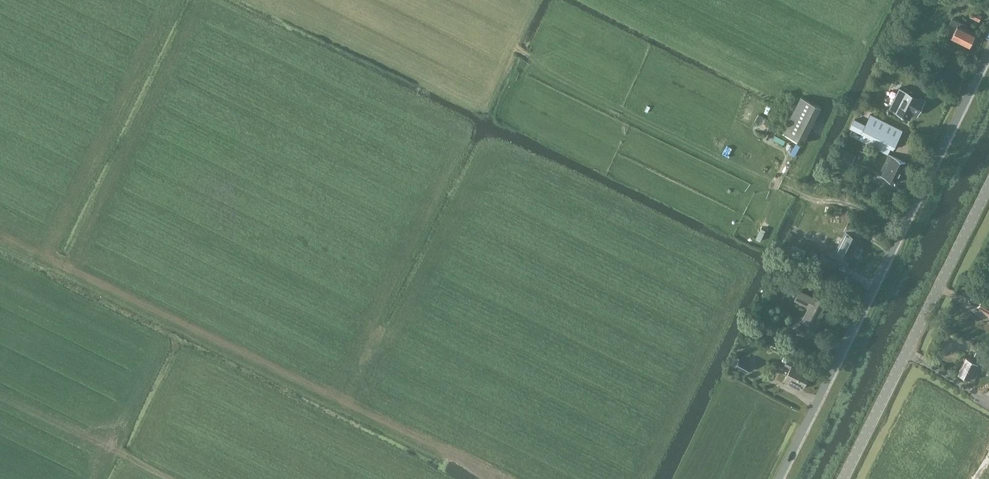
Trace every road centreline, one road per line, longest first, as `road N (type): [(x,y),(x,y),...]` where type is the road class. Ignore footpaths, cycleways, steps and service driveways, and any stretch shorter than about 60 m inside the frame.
road 1 (unclassified): [(779,478),(988,52)]
road 2 (tertiary): [(844,478),(988,187)]

